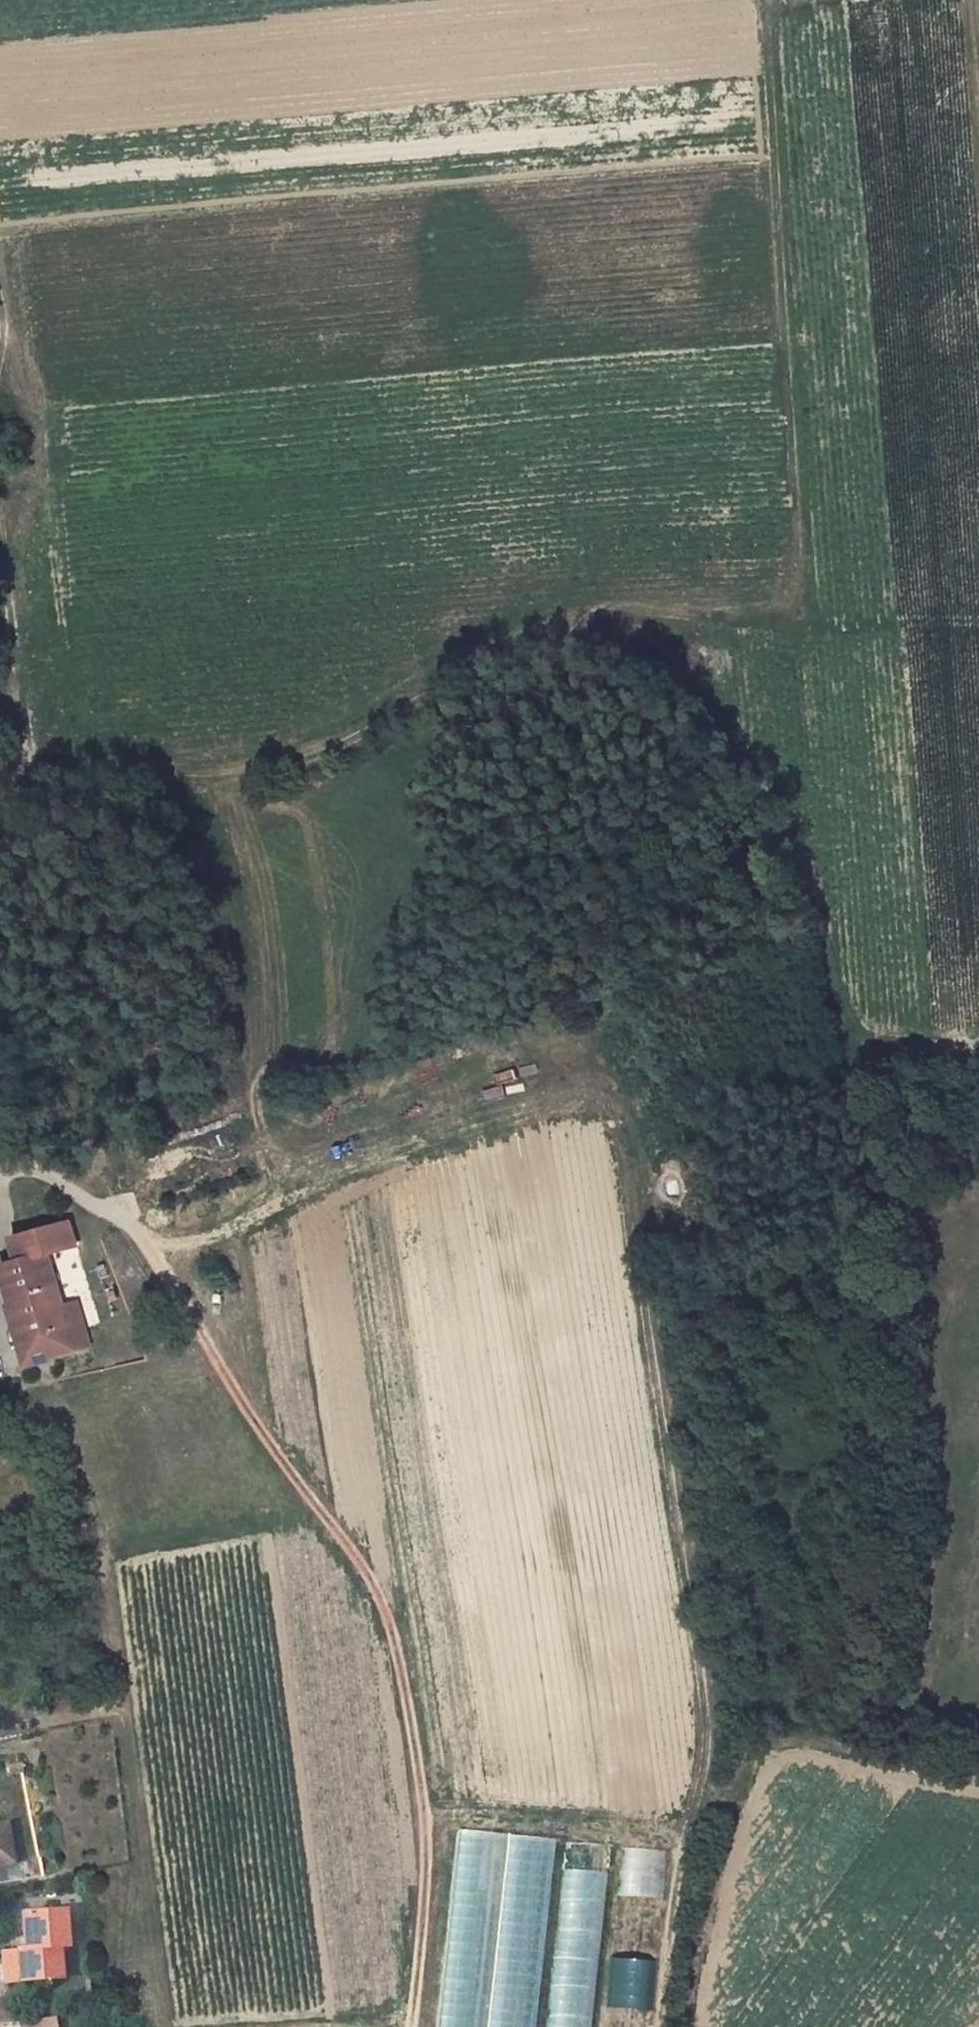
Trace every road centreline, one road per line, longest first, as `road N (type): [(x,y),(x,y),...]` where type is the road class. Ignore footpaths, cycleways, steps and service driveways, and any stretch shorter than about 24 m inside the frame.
road 1 (track): [(22,1187),(130,1241),(274,1433),(433,1685),(444,1867),(428,2026)]

